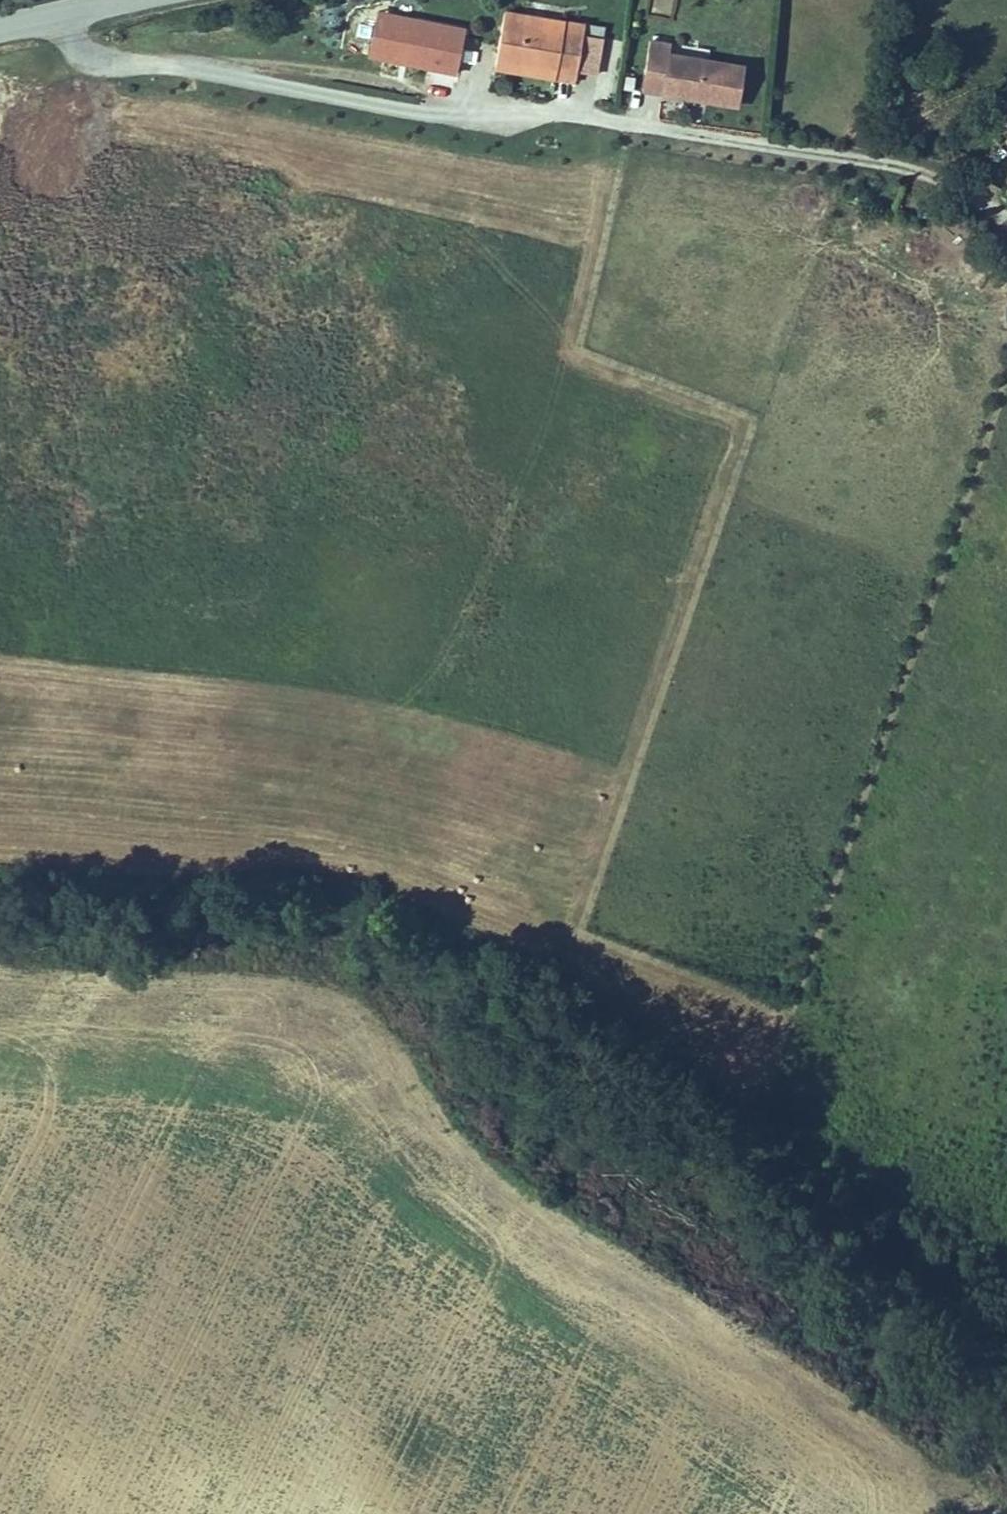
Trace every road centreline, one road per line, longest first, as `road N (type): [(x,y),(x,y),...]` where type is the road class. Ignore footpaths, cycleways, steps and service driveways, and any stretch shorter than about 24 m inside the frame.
road 1 (track): [(57,17),(81,40),(123,50),(382,71),(870,155),(917,165),(1006,213)]
road 2 (tertiary): [(143,0),(0,30)]

